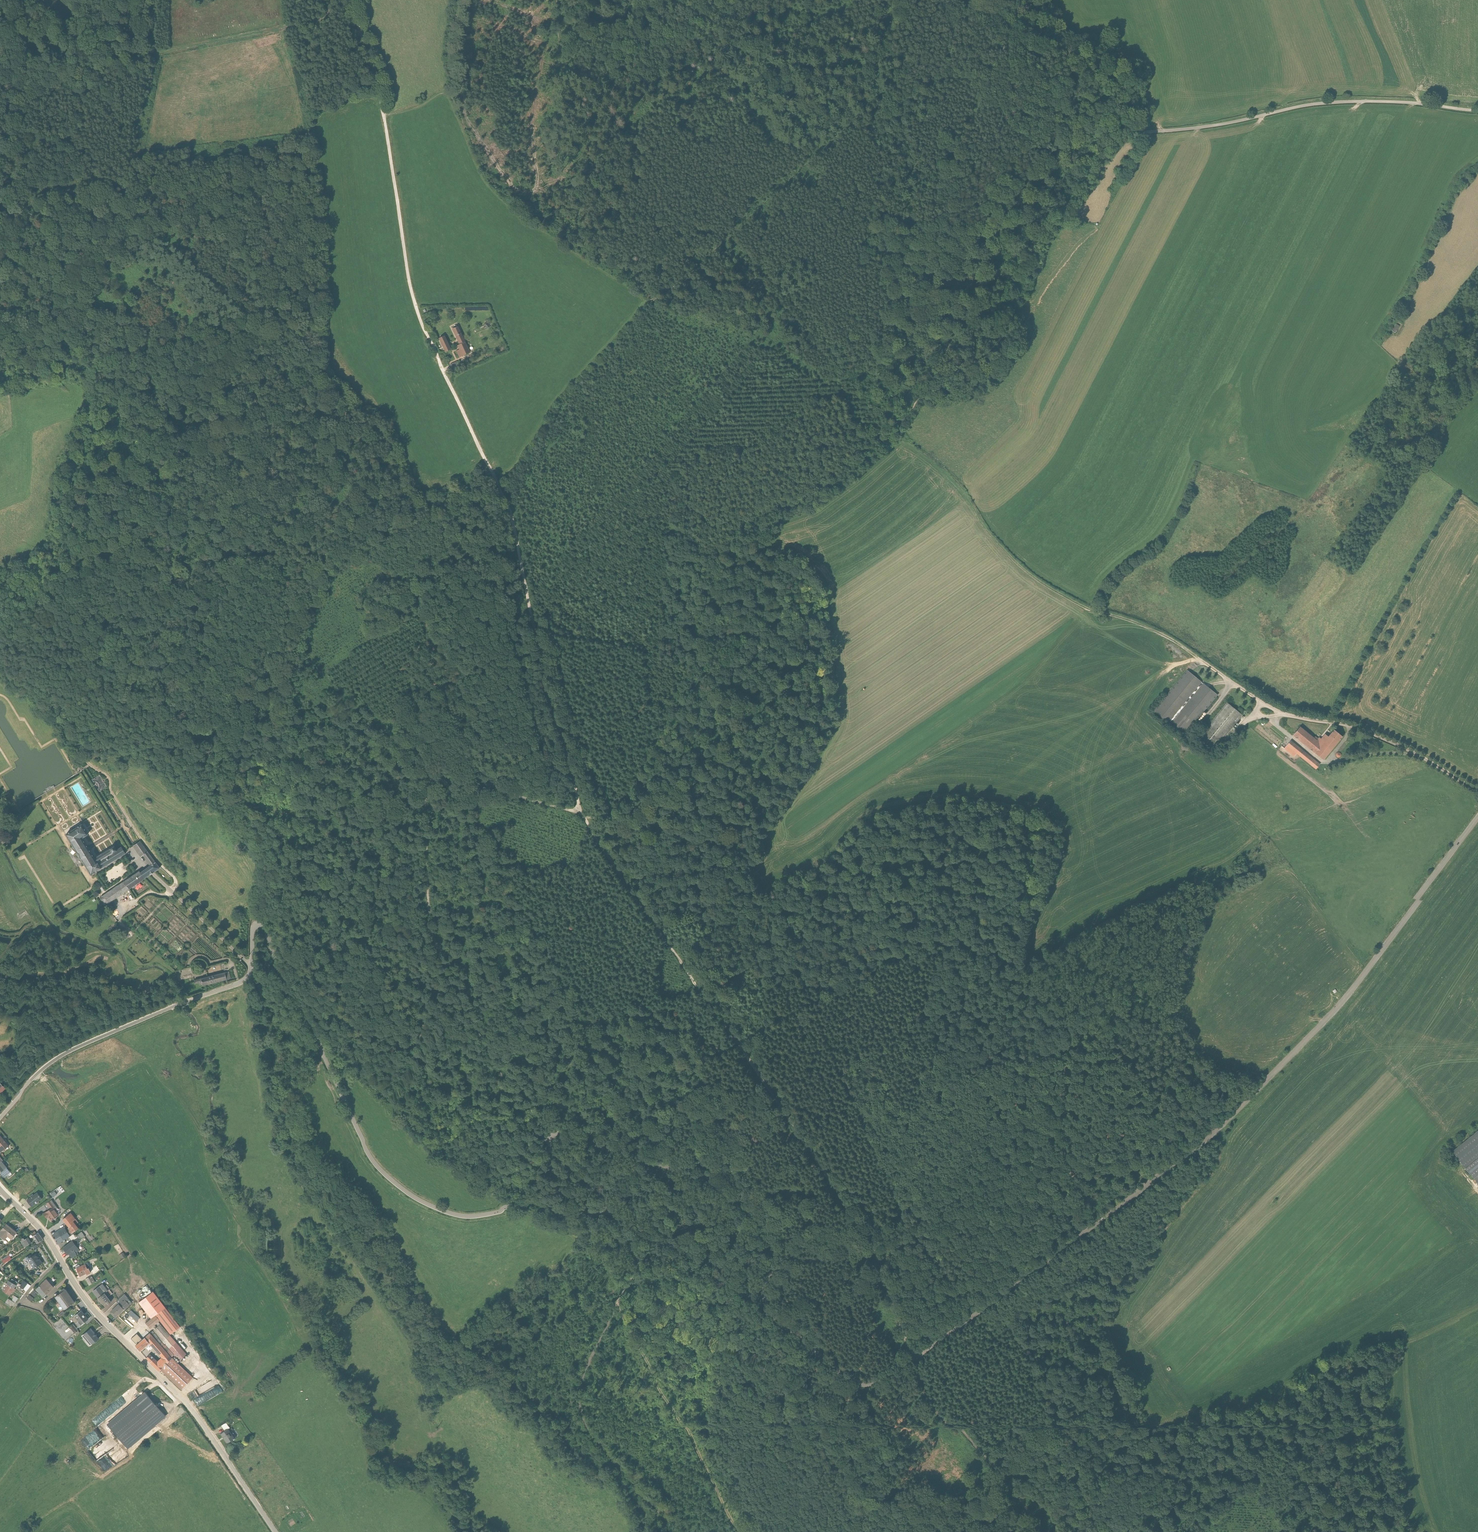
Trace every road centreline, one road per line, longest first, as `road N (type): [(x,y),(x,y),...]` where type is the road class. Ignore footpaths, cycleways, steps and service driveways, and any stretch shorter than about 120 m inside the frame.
road 1 (tertiary): [(1477,817),(1342,995),(1209,1132),(879,1375),(849,1373),(773,1310),(765,1293),(772,1237),(721,1184),(549,1135),(612,1209)]
road 2 (tertiary): [(612,1209),(525,1206),(458,1214),(405,1191),(364,1147),(259,928),(242,987),(56,1065),(0,1118)]
road 3 (track): [(583,814),(866,1227),(926,1388),(1040,1531)]
road 4 (track): [(384,116),(416,309),(507,508),(583,814)]
road 5 (track): [(583,814),(449,778),(429,779),(424,792),(429,904),(449,971),(522,1112),(549,1135)]
road 6 (track): [(583,814),(602,816),(622,804),(692,683),(693,626),(744,526),(813,499),(894,434)]
road 7 (track): [(0,683),(55,720),(172,882),(170,896),(149,896),(121,915),(130,929),(180,981),(195,962),(226,965),(236,990)]
road 8 (track): [(1418,754),(1362,729),(1271,708),(1166,637),(1074,602),(1010,557)]
road 9 (track): [(894,434),(1000,272),(1058,220),(1113,144),(1141,132)]
road 10 (unclassified): [(651,1531),(655,1506),(596,1439),(580,1404),(587,1367),(637,1256),(612,1209)]
road 11 (tertiary): [(275,1531),(193,1411),(91,1308),(60,1260)]
road 12 (unclassified): [(1141,132),(1341,102),(1477,110)]
road 13 (track): [(618,1304),(737,1531)]
road 14 (track): [(351,0),(384,116)]

